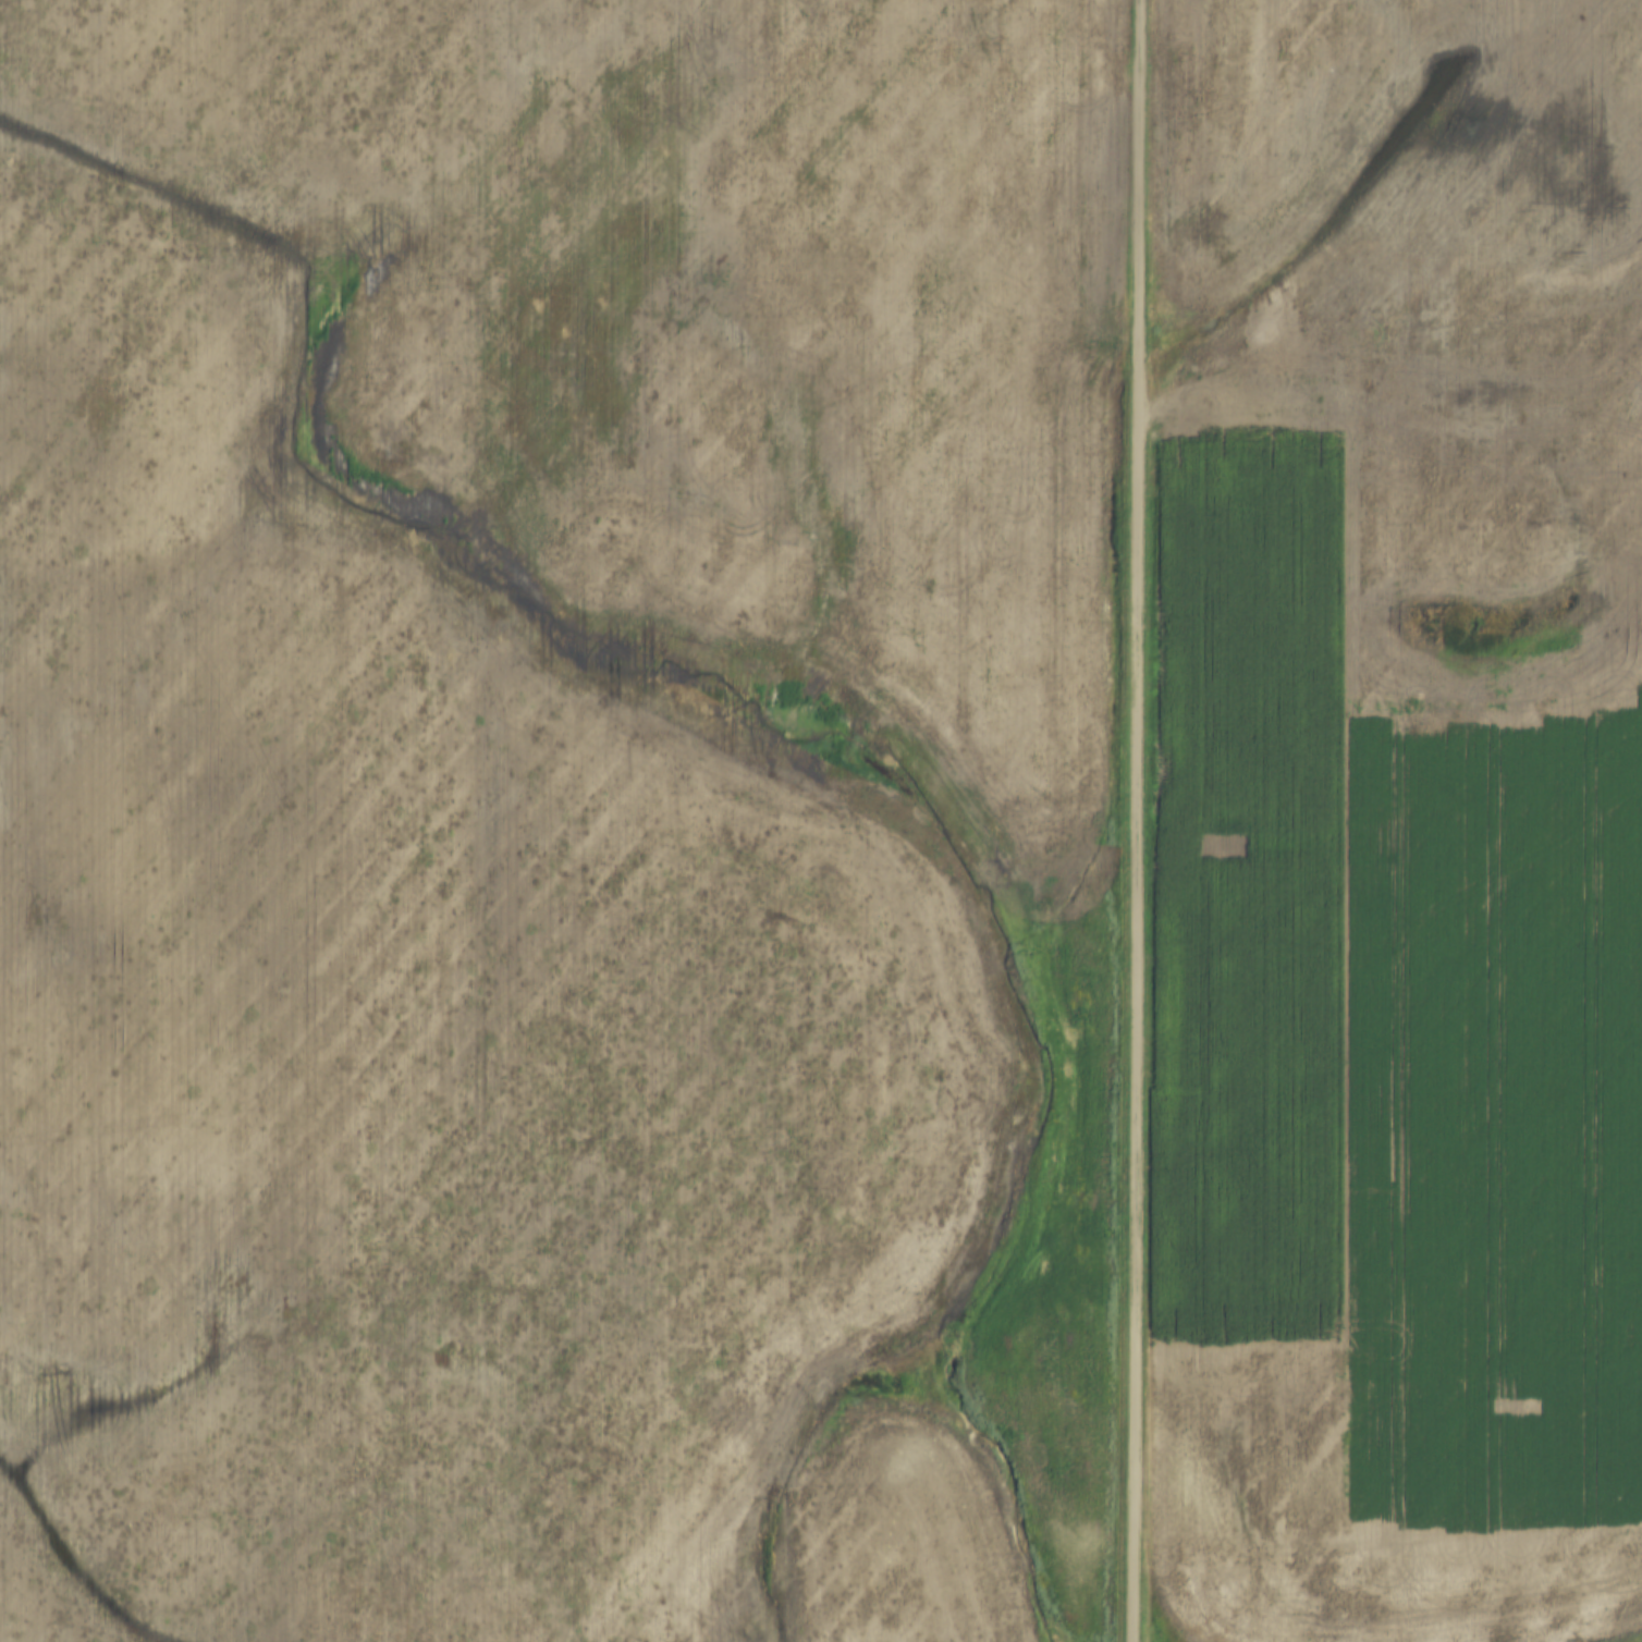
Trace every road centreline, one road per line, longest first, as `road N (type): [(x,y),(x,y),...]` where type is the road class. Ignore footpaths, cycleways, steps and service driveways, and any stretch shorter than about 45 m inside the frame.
road 1 (track): [(1133,1641),(1141,0)]

